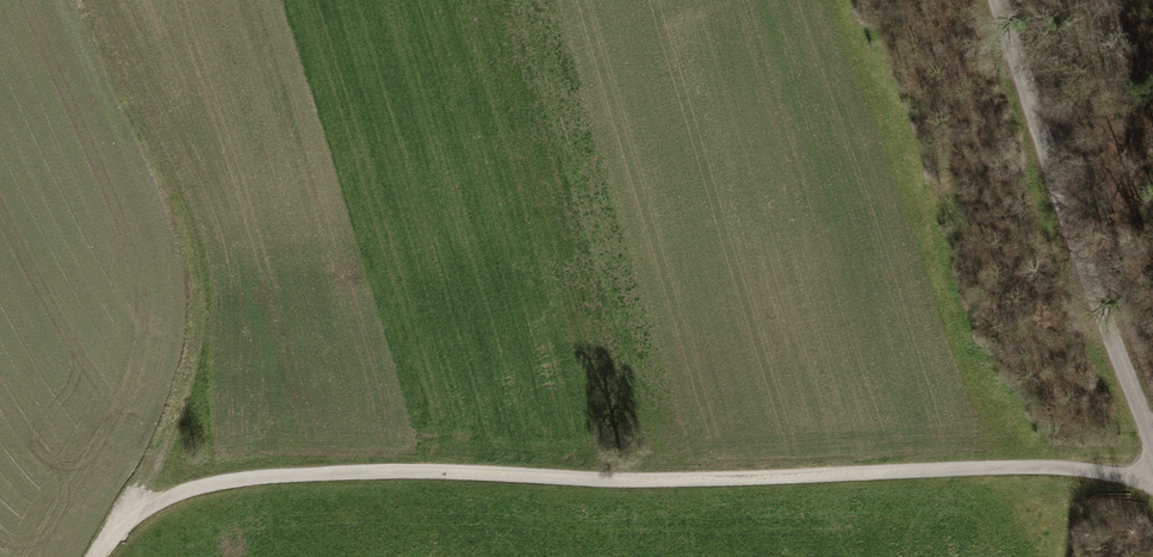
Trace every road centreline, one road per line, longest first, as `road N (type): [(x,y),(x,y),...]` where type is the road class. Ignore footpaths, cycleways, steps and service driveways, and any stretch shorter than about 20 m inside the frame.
road 1 (track): [(1152,465),(214,484),(141,510),(97,556)]
road 2 (unclassified): [(1001,0),(1152,437)]

